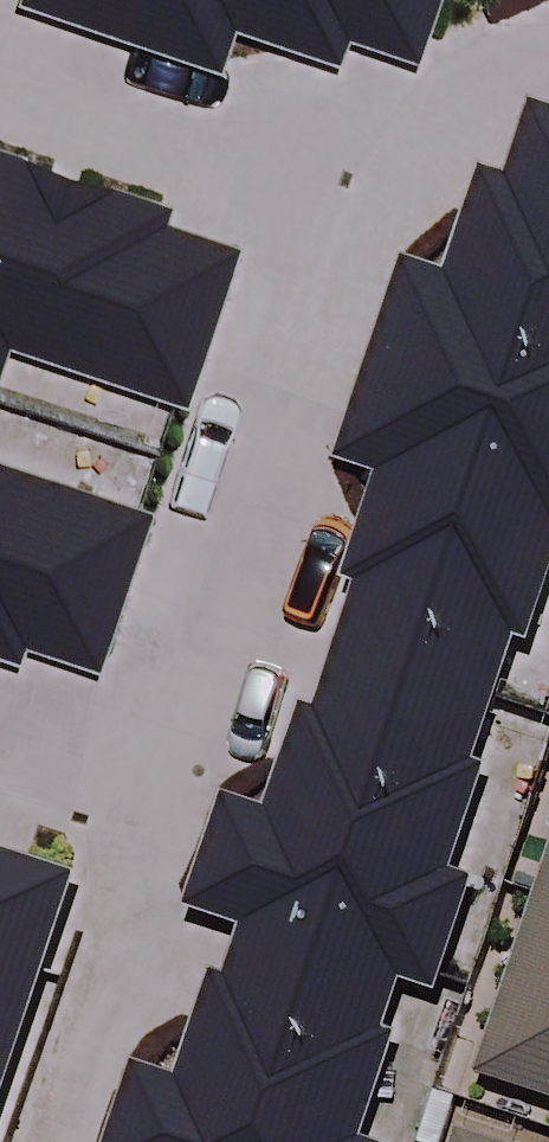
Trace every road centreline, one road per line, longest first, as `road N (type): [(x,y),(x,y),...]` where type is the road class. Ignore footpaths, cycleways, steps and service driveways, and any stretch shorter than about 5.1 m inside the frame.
road 1 (residential): [(366,172),(172,797)]
road 2 (residential): [(366,172),(0,51)]
road 3 (residential): [(172,797),(67,1141)]
road 4 (residential): [(548,68),(443,101),(366,172)]
road 5 (residential): [(172,797),(0,734)]

